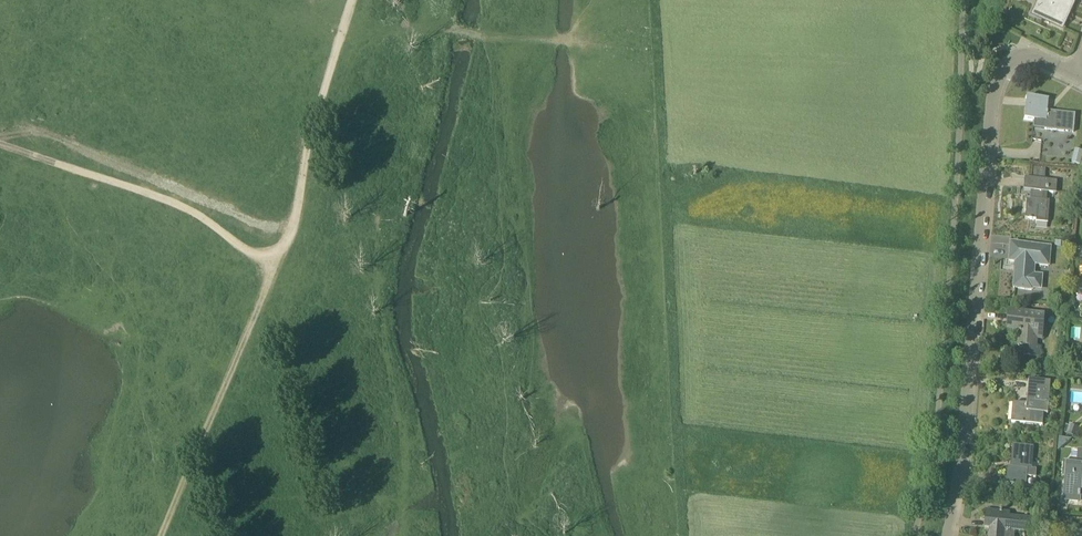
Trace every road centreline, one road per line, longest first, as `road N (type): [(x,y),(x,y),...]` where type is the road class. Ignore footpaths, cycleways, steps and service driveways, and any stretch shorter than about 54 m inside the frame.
road 1 (residential): [(947,535),(968,417),(993,95),(1001,72),(1023,55),(1077,76)]
road 2 (track): [(163,535),(287,230),(341,26)]
road 3 (unclassified): [(963,0),(938,421),(914,535)]
road 4 (track): [(274,267),(219,229),(149,197),(0,145)]
road 5 (track): [(341,26),(518,38)]

